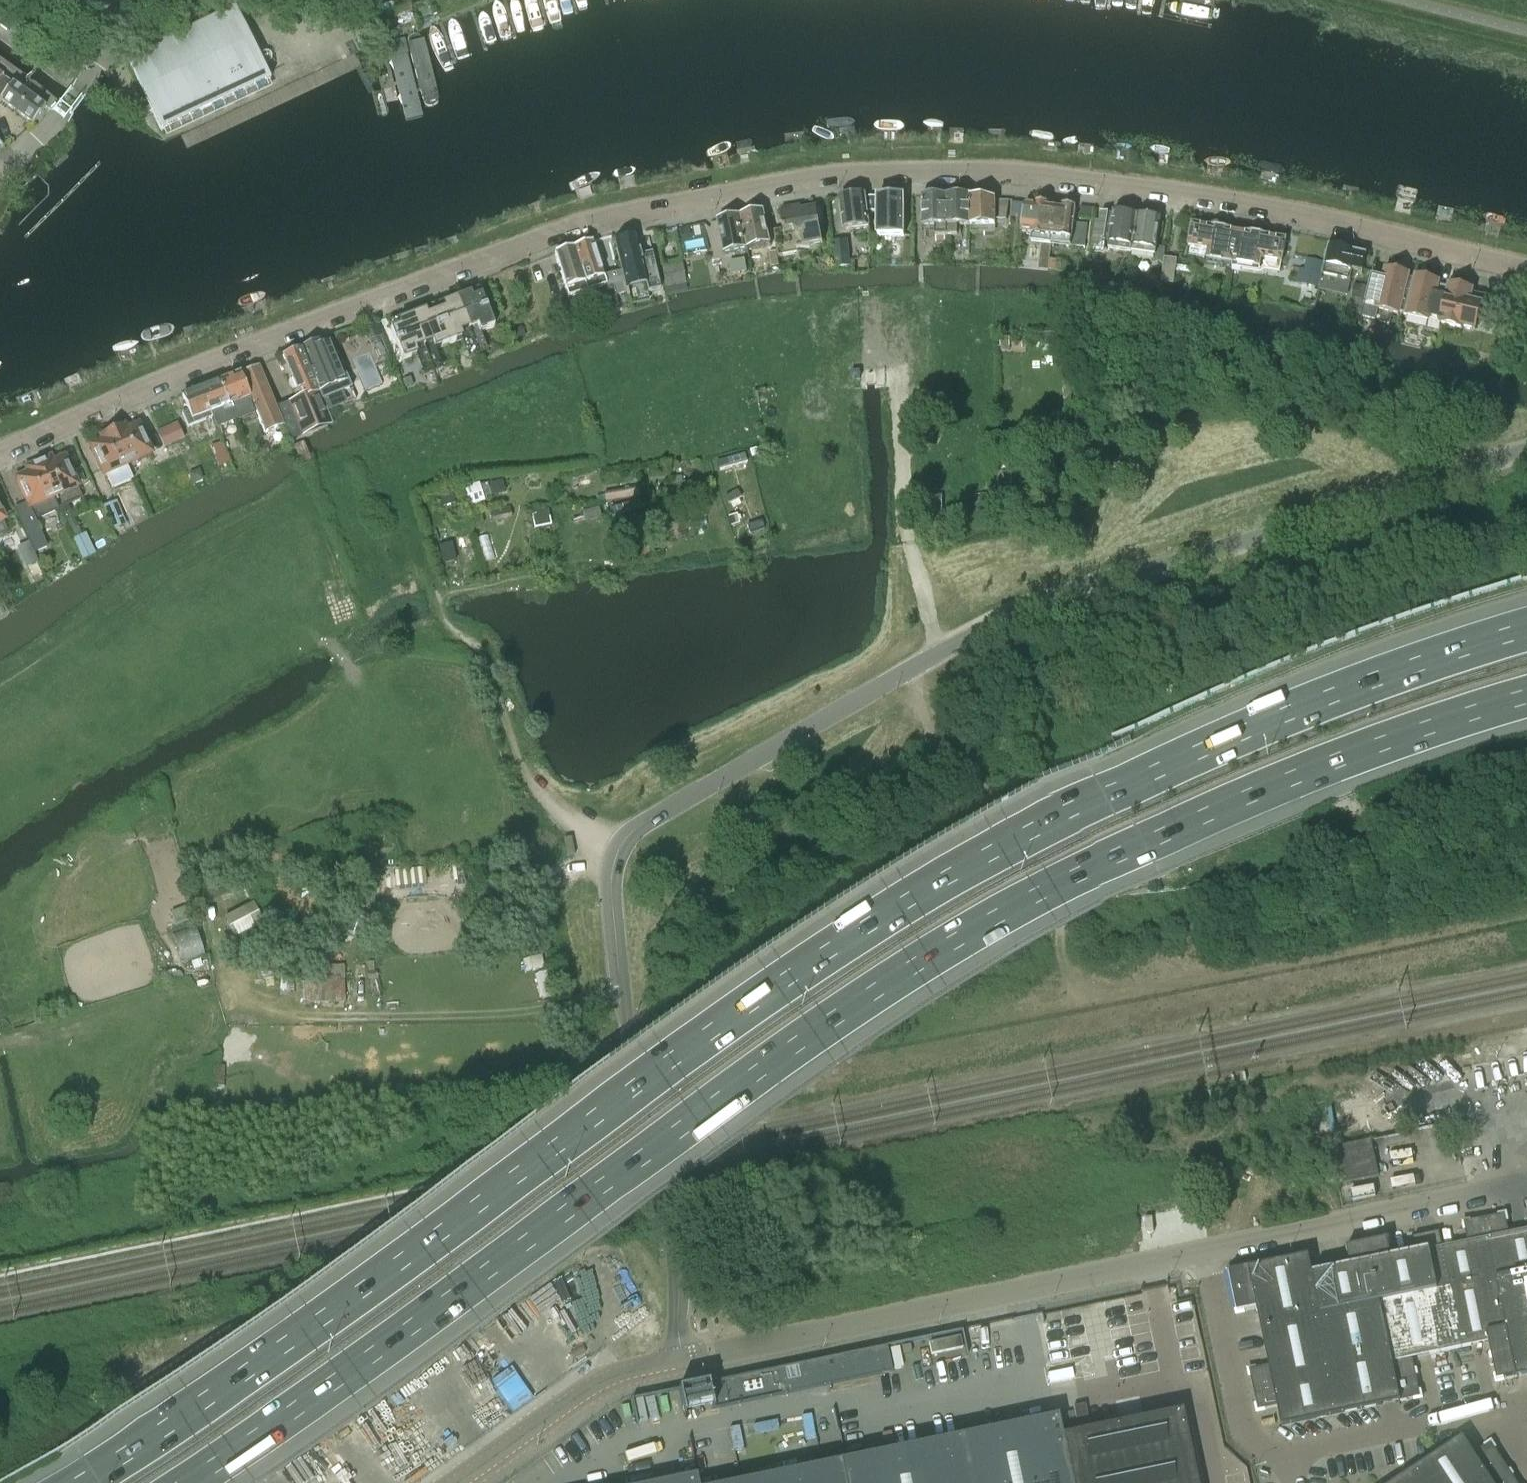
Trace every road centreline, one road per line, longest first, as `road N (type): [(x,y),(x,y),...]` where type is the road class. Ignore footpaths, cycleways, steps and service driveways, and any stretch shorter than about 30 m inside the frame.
road 1 (motorway): [(1526,628),(1244,733),(924,897),(766,1001),(351,1307),(79,1482)]
road 2 (residential): [(0,450),(482,252),(640,201),(881,166),(1074,174),(1368,230),(1526,270)]
road 3 (motorway): [(189,1482),(381,1365),(800,1052),(953,950),(1237,804),(1343,759),(1526,697)]
road 4 (tertiary): [(682,1359),(677,1270),(621,984),(611,891),(620,849),(648,819),(1037,600),(1526,448)]
road 5 (unclassified): [(682,1359),(1202,1249)]
road 6 (track): [(625,1005),(596,995),(522,1017),(280,1017),(211,977)]
road 7 (track): [(620,849),(531,790),(477,638),(443,620),(440,596)]
road 8 (unclassified): [(1202,1249),(1526,1183)]
road 9 (tertiary): [(454,1482),(594,1384),(682,1359)]
road 10 (unclassified): [(1526,1441),(1494,1409),(1292,1451)]
road 11 (unclassified): [(1292,1451),(1250,1441),(1238,1420),(1202,1249)]
road 12 (track): [(980,808),(933,737),(911,667)]

